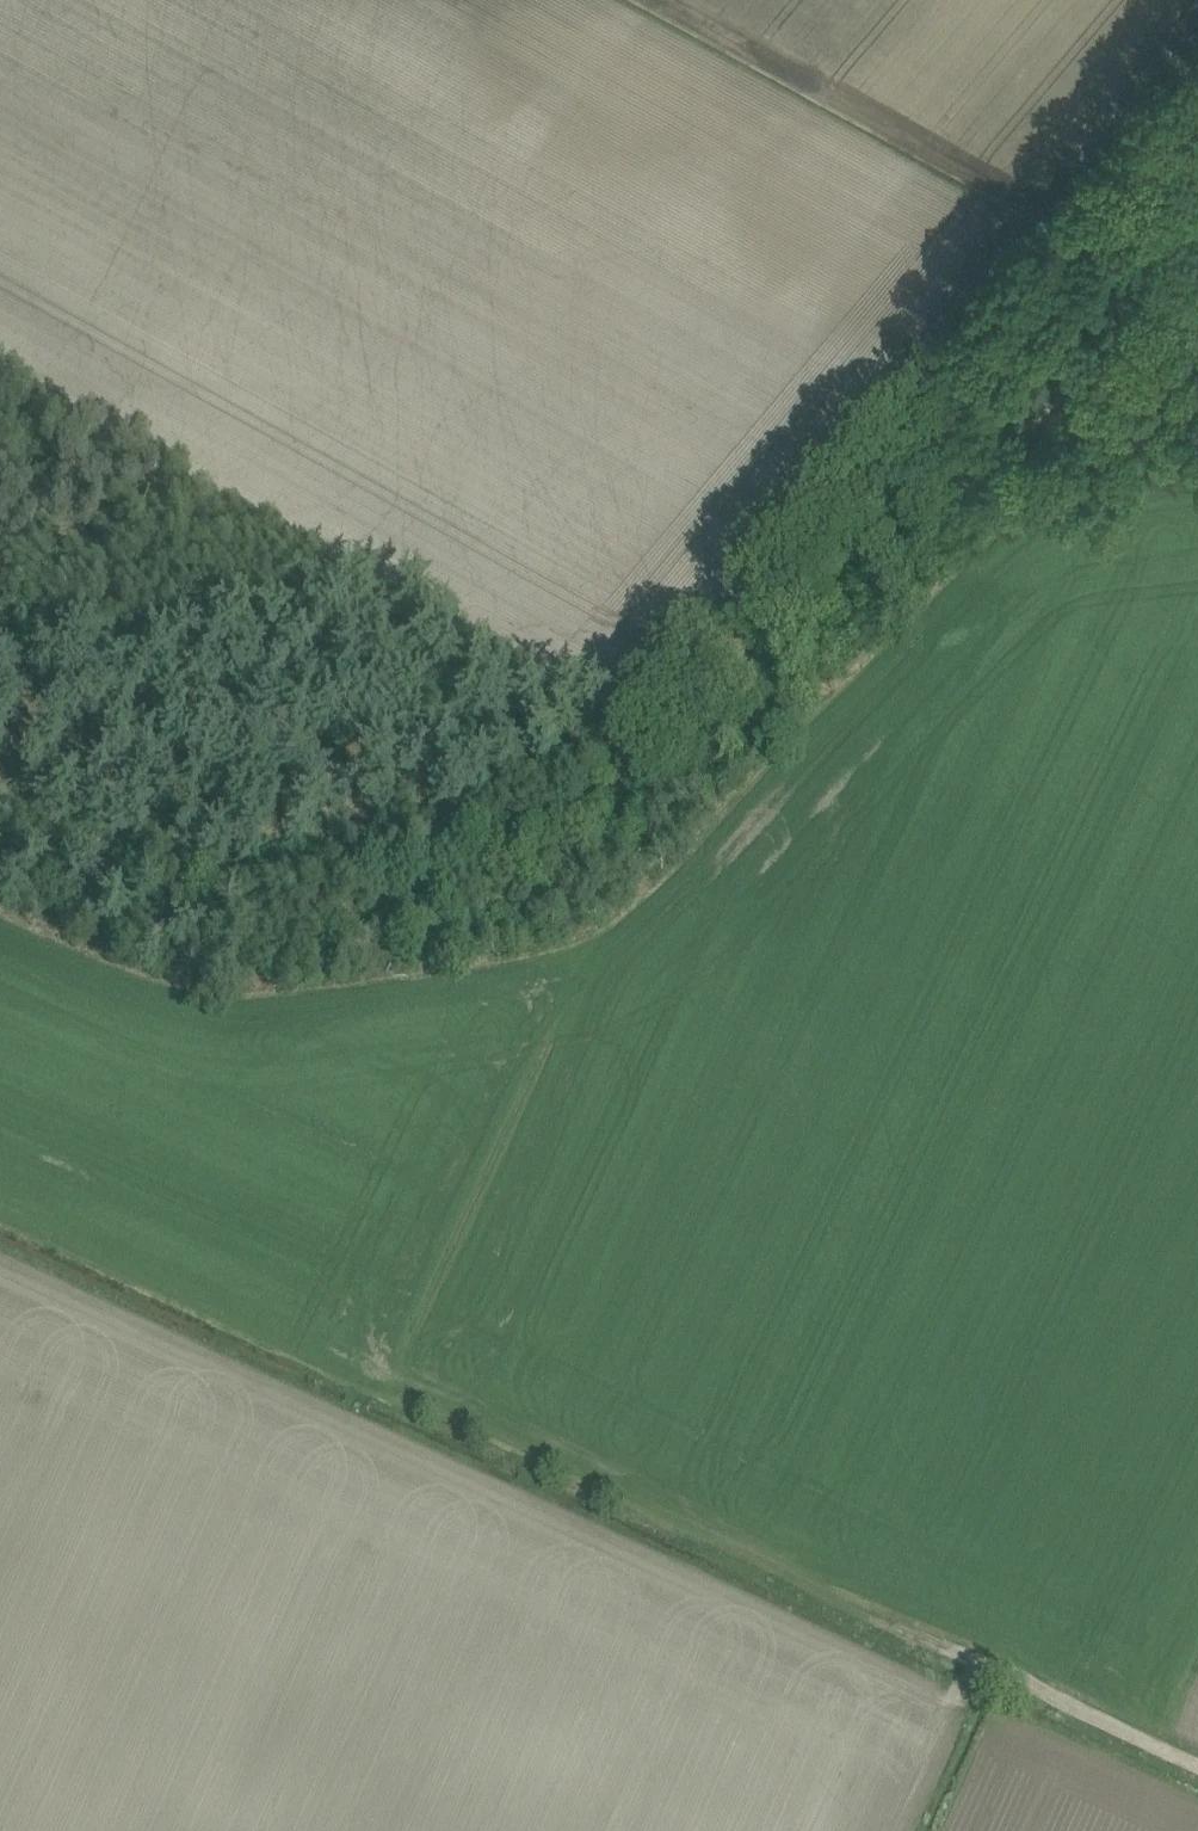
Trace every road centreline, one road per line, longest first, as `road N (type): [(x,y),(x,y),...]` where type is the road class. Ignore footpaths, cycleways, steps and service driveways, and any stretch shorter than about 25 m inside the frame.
road 1 (track): [(0,809),(46,839),(163,890),(275,907),(367,906),(441,885),(563,825),(705,702),(1197,113)]
road 2 (track): [(1197,1766),(919,1641)]

